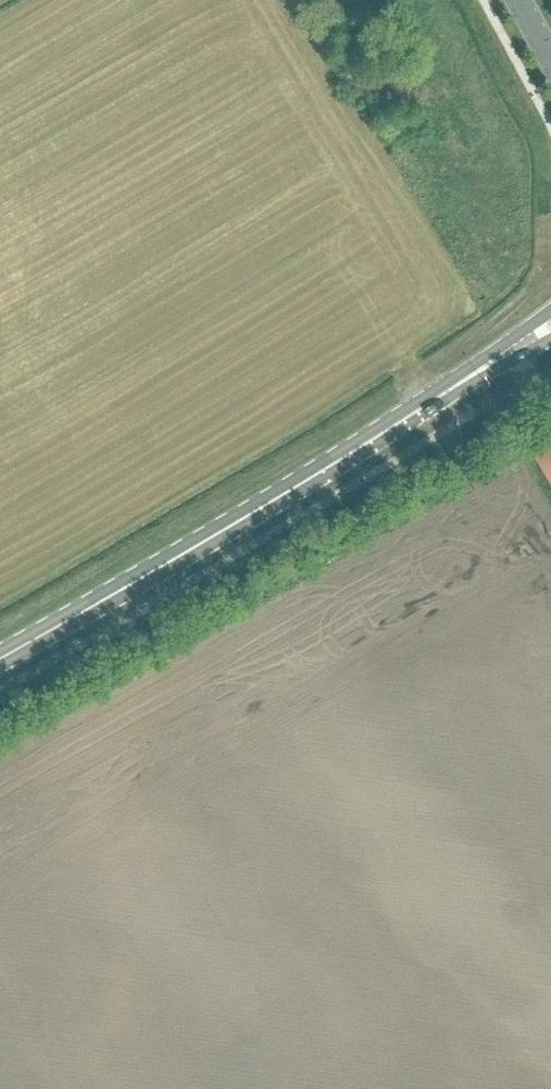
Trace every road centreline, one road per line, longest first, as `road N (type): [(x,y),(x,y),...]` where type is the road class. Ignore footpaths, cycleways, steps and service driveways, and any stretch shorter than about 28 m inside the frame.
road 1 (secondary): [(0,657),(201,544),(523,344)]

